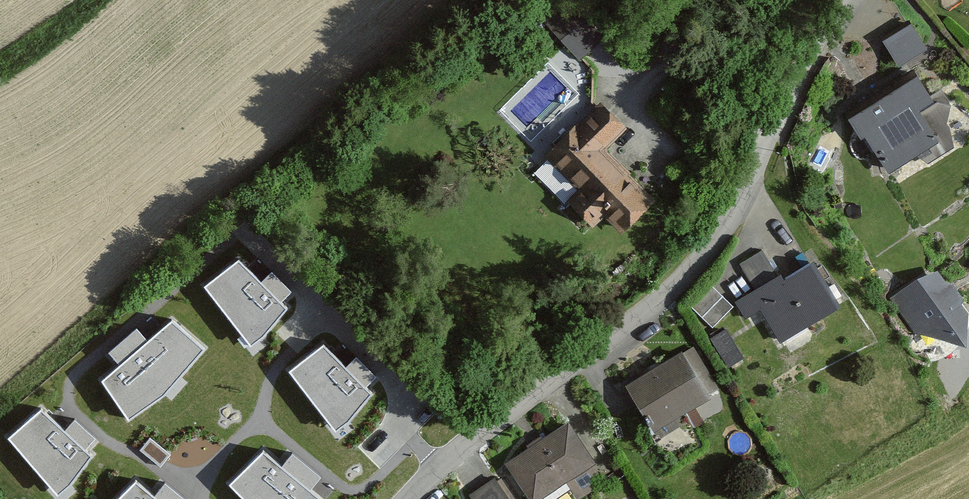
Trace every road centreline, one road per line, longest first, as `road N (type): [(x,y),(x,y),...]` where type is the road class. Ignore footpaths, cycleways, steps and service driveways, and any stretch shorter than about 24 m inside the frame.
road 1 (residential): [(405,498),(640,316),(715,243),(761,166),(801,61),(836,0)]

